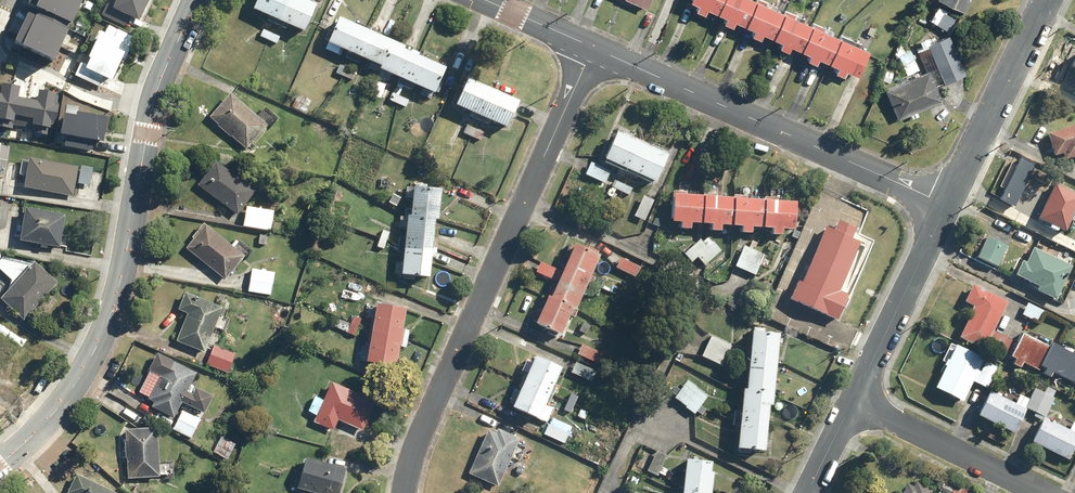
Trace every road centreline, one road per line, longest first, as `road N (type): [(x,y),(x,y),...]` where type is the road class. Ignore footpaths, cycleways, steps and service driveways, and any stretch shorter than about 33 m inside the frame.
road 1 (residential): [(402,492),(418,432),(589,46)]
road 2 (residential): [(0,463),(53,413),(94,351),(116,298),(152,109)]
road 3 (residential): [(942,206),(589,46)]
road 4 (residential): [(942,206),(1047,0)]
road 5 (residential): [(854,403),(942,206)]
road 6 (residential): [(854,403),(1040,492)]
road 7 (residential): [(0,55),(96,101),(152,109)]

